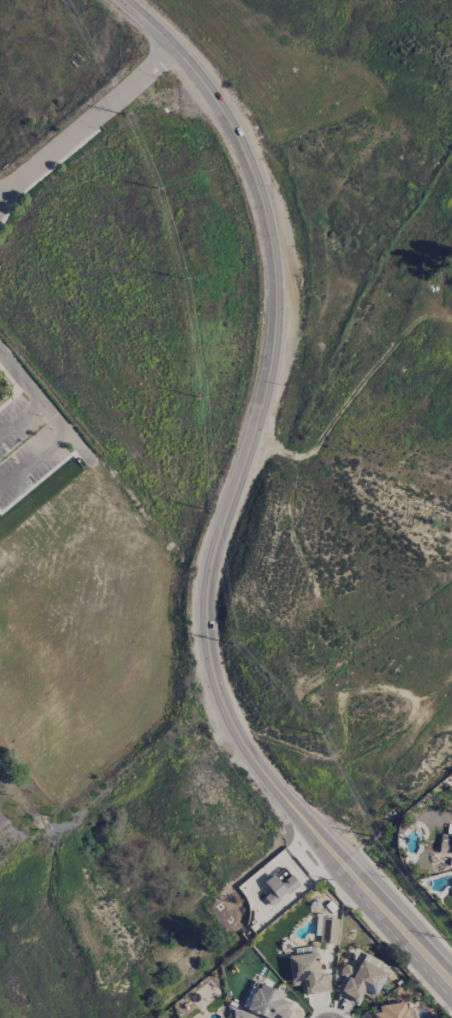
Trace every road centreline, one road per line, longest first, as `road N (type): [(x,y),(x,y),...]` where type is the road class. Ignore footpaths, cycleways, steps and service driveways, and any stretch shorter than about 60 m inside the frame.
road 1 (secondary): [(394,922),(228,713),(207,651),(209,560),(261,400),(273,270),(257,189),(214,89),(128,0)]
road 2 (residential): [(0,196),(174,43)]

